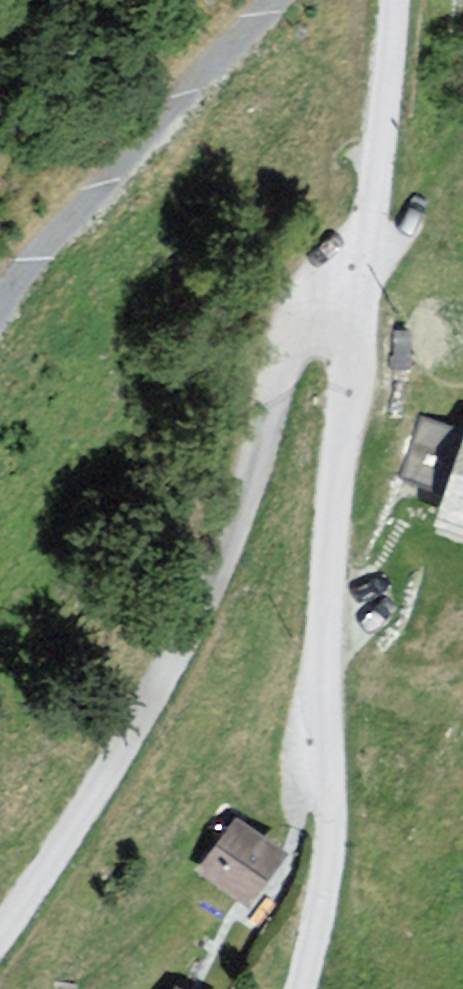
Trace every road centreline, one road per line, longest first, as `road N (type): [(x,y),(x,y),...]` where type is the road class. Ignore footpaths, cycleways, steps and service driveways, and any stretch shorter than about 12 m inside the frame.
road 1 (unclassified): [(0,934),(170,661),(243,497),(294,338),(315,324),(338,324)]
road 2 (unclassified): [(338,324),(355,348),(326,596),(326,885),(300,988)]
road 3 (unclassified): [(338,324),(374,192),(395,0)]

